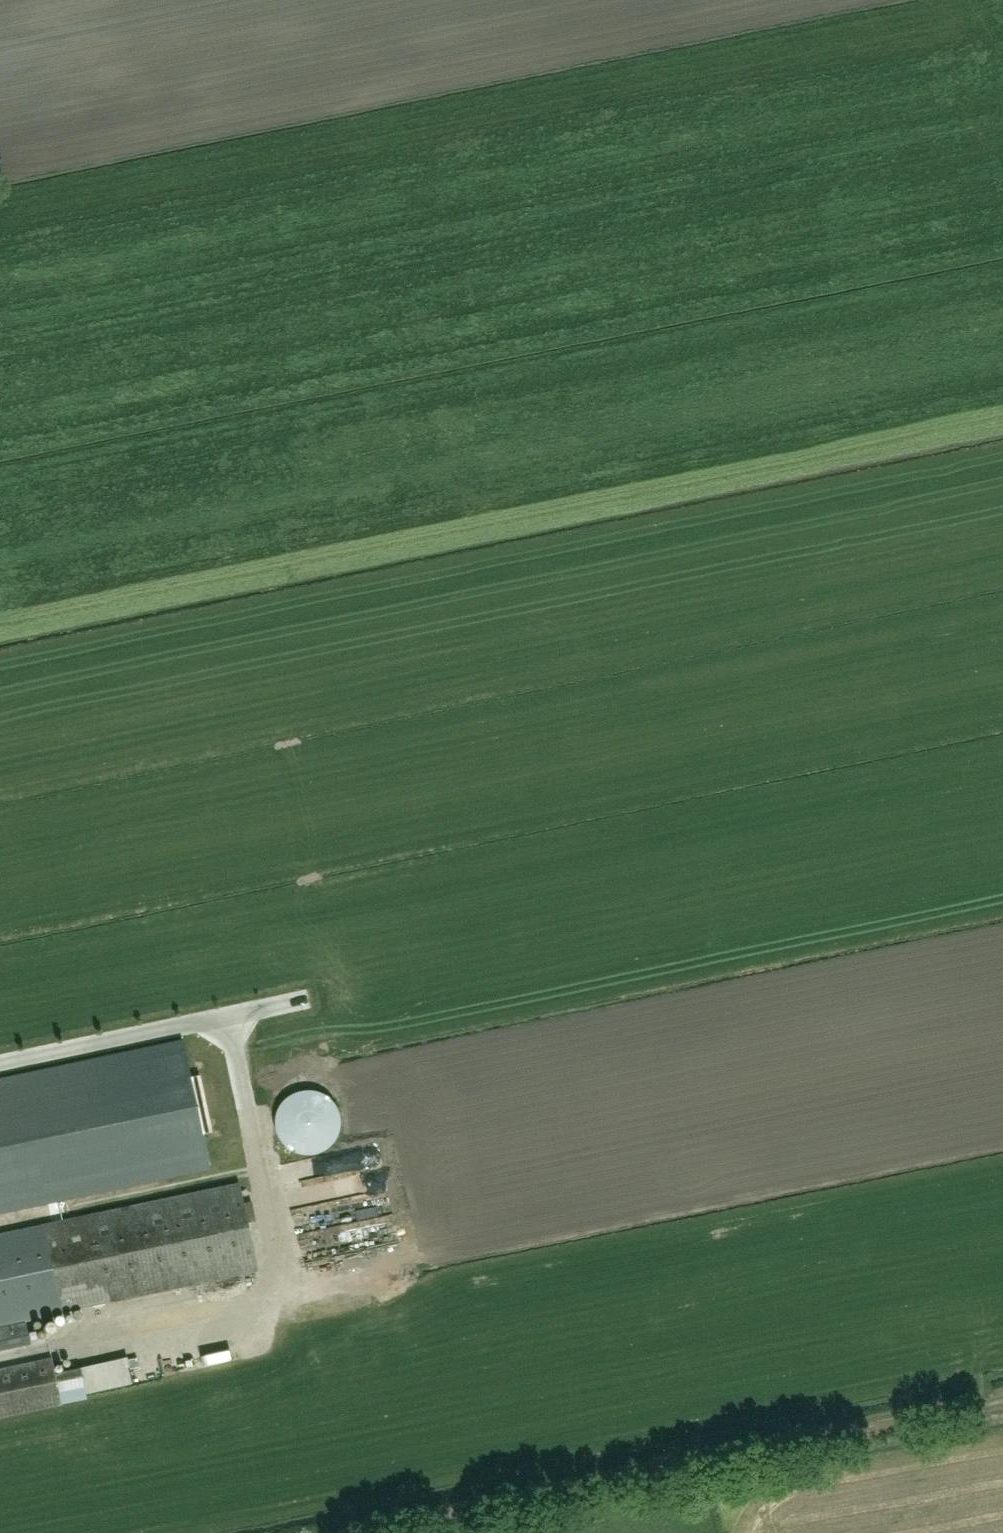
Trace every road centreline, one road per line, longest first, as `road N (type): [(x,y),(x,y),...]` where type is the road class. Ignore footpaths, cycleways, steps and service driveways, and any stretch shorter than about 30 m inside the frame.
road 1 (track): [(1002,1398),(357,1532)]

